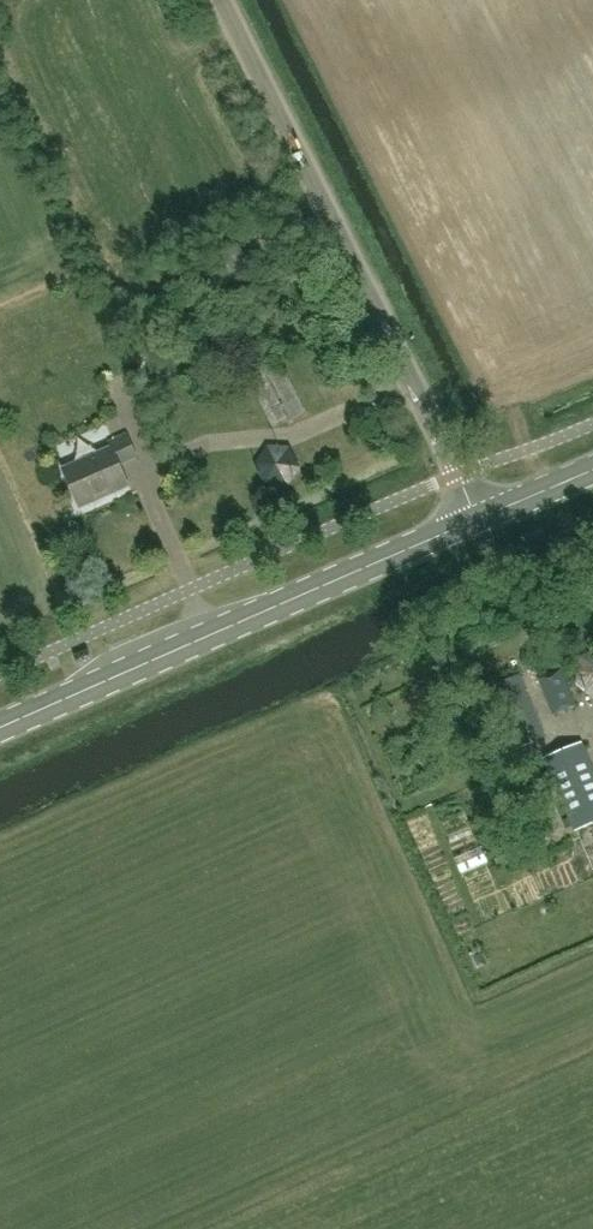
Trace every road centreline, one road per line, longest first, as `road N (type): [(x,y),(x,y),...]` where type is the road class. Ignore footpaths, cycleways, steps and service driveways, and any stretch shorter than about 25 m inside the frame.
road 1 (unclassified): [(479,518),(220,0)]
road 2 (secondary): [(0,726),(479,518)]
road 3 (secondary): [(479,518),(592,469)]

